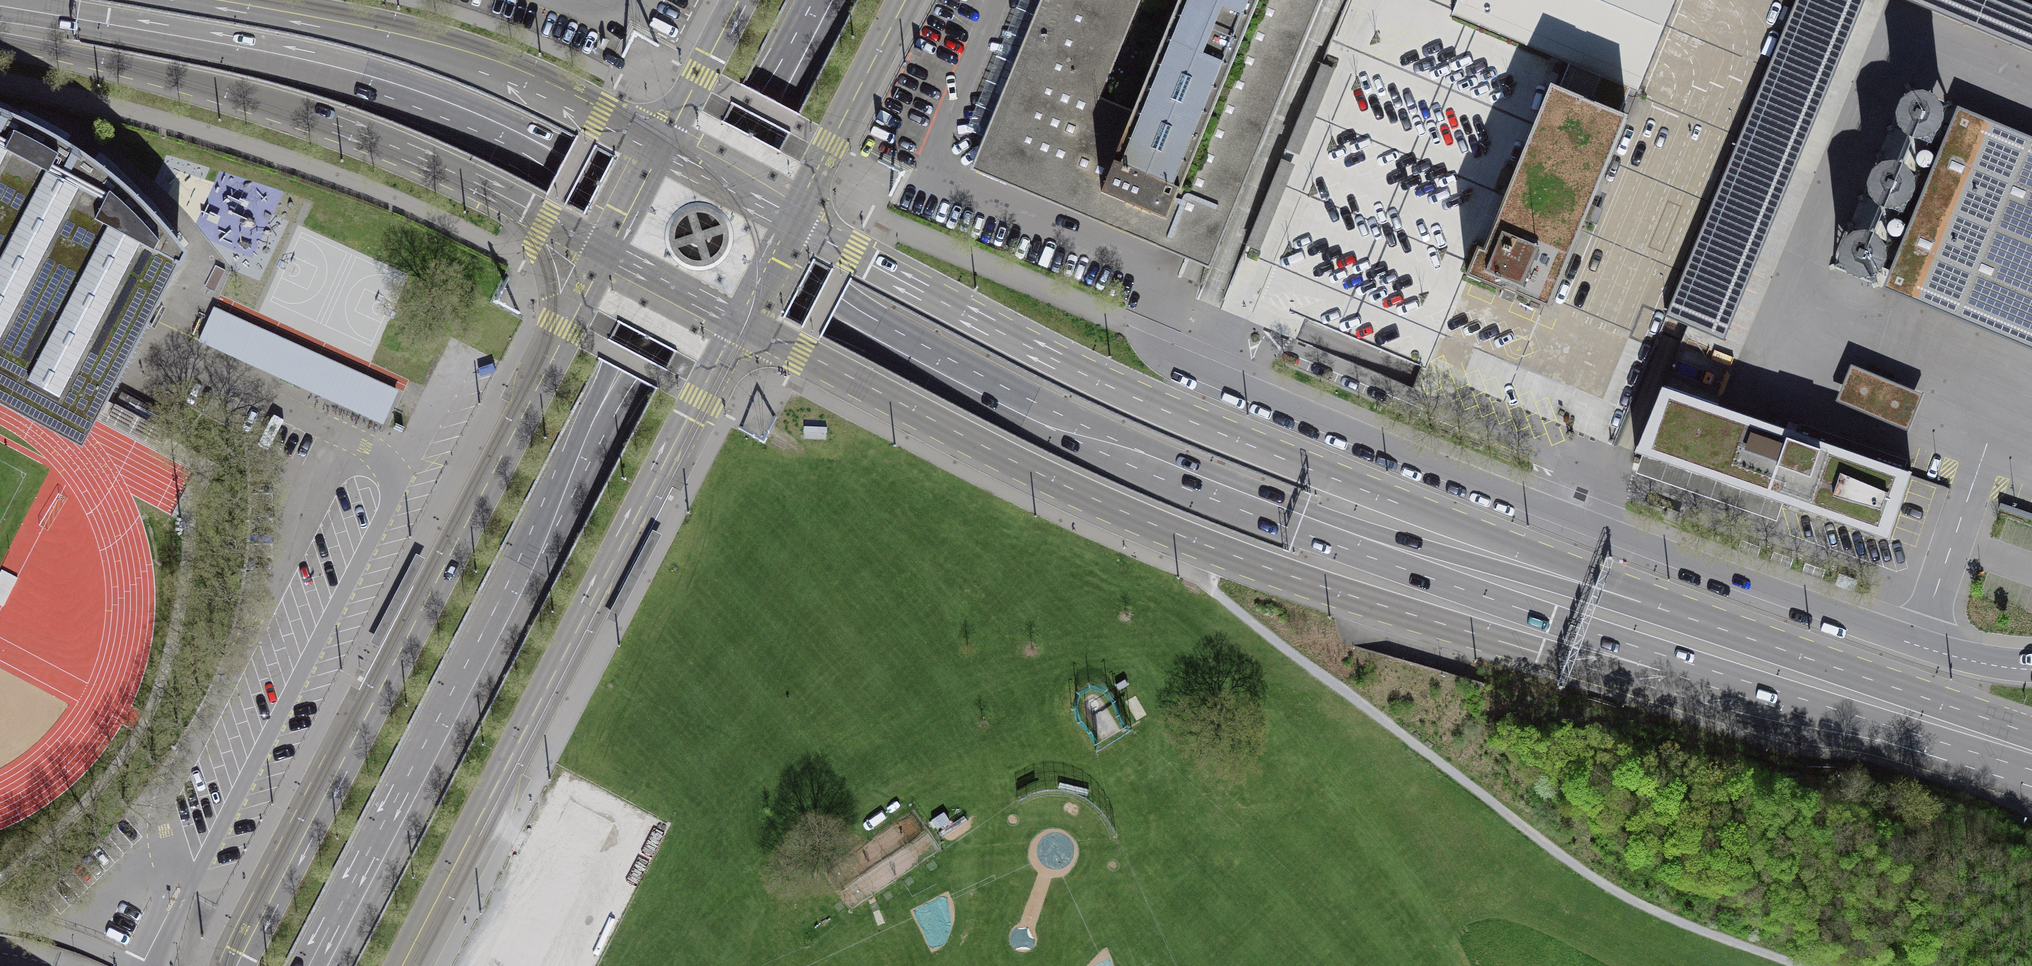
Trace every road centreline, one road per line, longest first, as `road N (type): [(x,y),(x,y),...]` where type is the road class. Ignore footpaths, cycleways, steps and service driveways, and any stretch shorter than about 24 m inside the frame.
road 1 (secondary): [(739,319),(1026,467),(1299,582),(1538,652),(1778,669)]
road 2 (secondary): [(1778,669),(1311,528),(1087,437),(759,265)]
road 3 (secondary): [(1778,669),(1643,592),(1099,378),(791,220)]
road 4 (primary): [(608,252),(236,965)]
road 5 (primary): [(667,293),(314,965)]
road 6 (primary): [(409,965),(739,319)]
road 7 (secondary): [(640,203),(497,132),(362,81),(0,7)]
road 8 (secondary): [(0,39),(340,127),(608,252)]
road 9 (secondary): [(661,152),(507,73),(437,48),(207,0)]
road 10 (secondary): [(2031,759),(1778,669)]
road 11 (primary): [(791,220),(906,0)]
road 12 (primary): [(741,0),(661,152)]
road 13 (primary): [(752,133),(823,0)]
road 14 (secondary): [(608,252),(739,319)]
road 15 (secondary): [(791,220),(661,152)]

